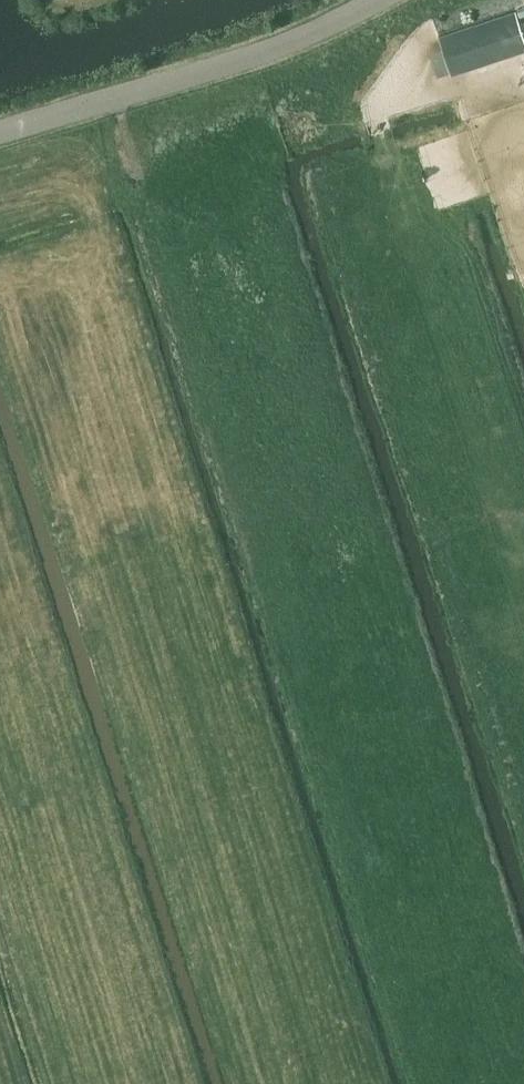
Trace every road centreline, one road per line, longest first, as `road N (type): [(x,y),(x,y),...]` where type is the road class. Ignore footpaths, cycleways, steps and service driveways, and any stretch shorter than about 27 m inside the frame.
road 1 (residential): [(0,133),(288,44),(375,0)]

